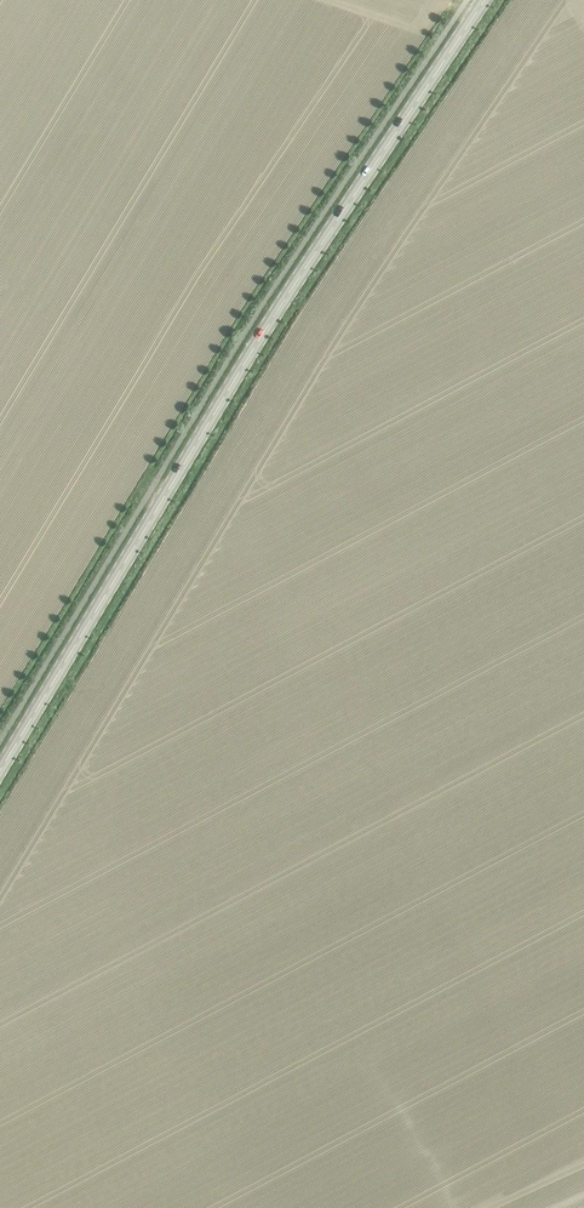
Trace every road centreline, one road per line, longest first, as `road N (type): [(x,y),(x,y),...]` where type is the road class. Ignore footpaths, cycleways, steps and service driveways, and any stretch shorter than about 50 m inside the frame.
road 1 (secondary): [(0,770),(239,372),(485,0)]

